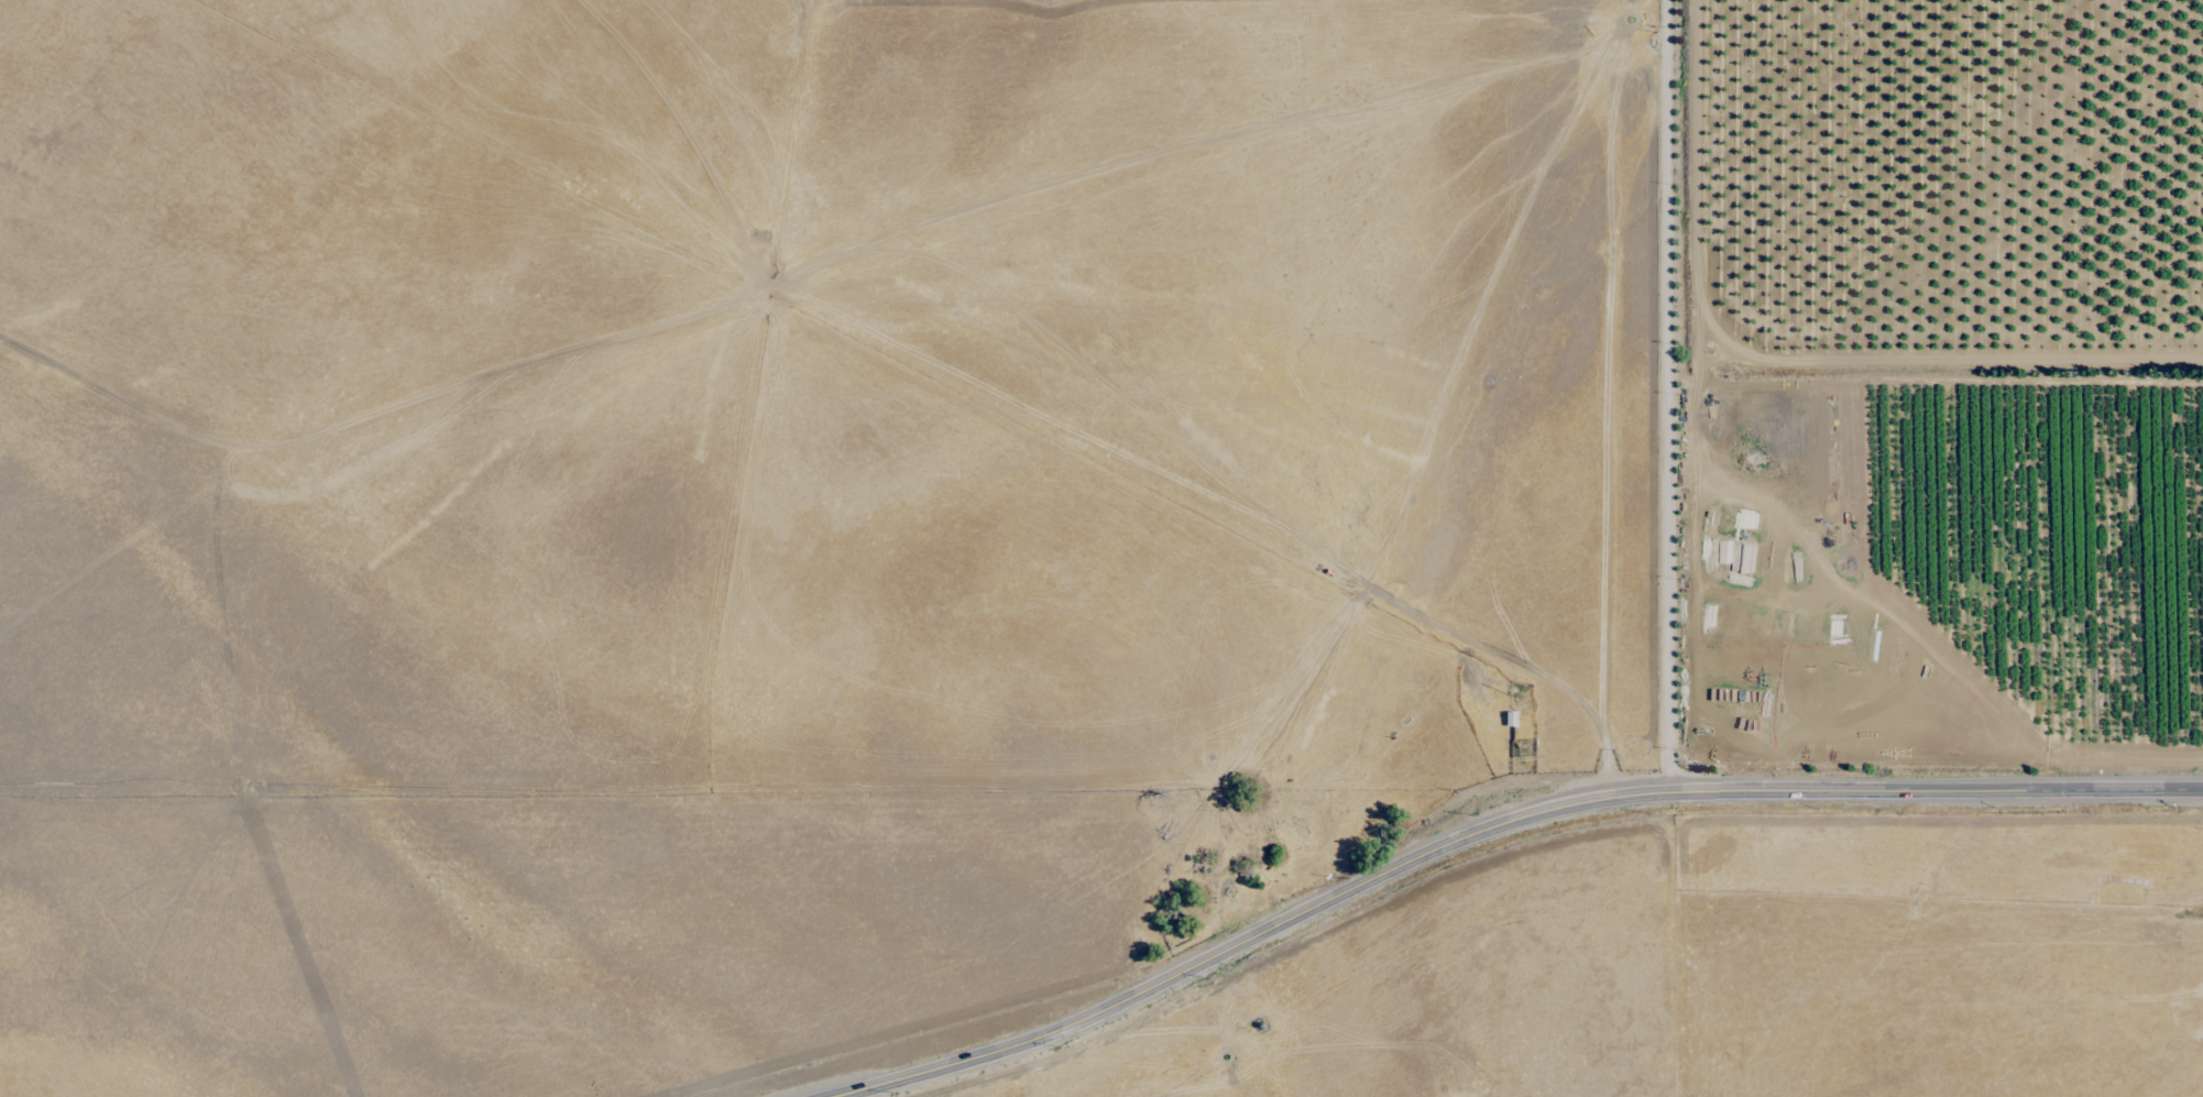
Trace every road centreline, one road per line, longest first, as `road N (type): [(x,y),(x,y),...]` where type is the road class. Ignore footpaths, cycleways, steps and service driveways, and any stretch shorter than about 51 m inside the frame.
road 1 (tertiary): [(824,1096),(1060,1032),(1469,832),(1571,798),(2202,788)]

